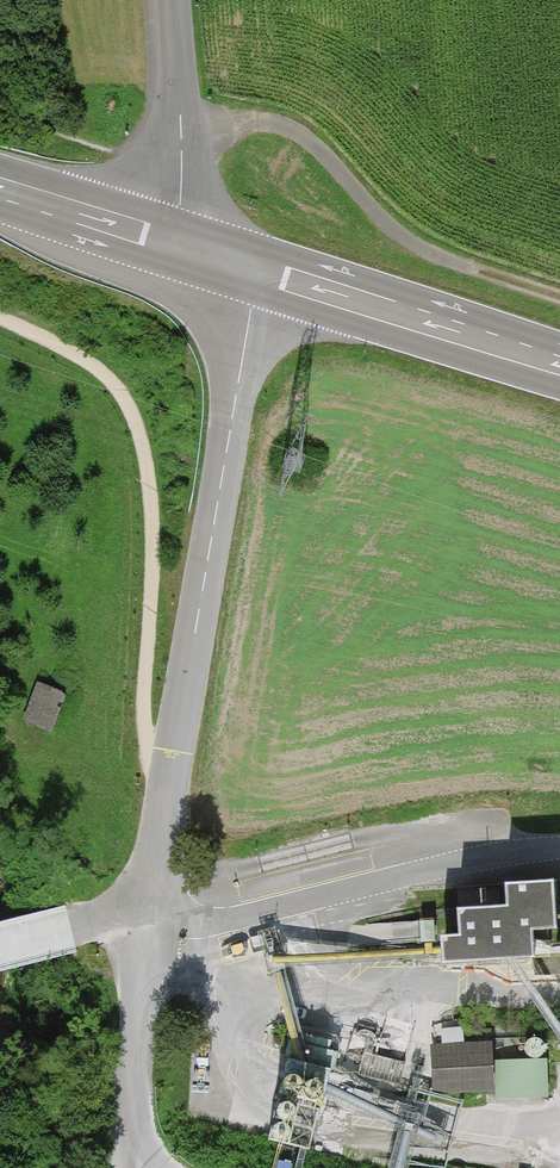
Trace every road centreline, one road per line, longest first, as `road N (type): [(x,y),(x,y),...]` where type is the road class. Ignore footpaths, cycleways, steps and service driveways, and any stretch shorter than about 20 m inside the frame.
road 1 (track): [(0,317),(104,374),(131,410),(146,463),(153,545),(145,741),(170,766)]
road 2 (track): [(182,143),(243,124),(284,127),(320,151),(390,228),(433,254),(559,295)]
road 3 (primary): [(559,366),(171,243)]
road 4 (unclassified): [(171,243),(182,205),(182,143),(171,0)]
road 5 (primary): [(171,243),(0,189)]

